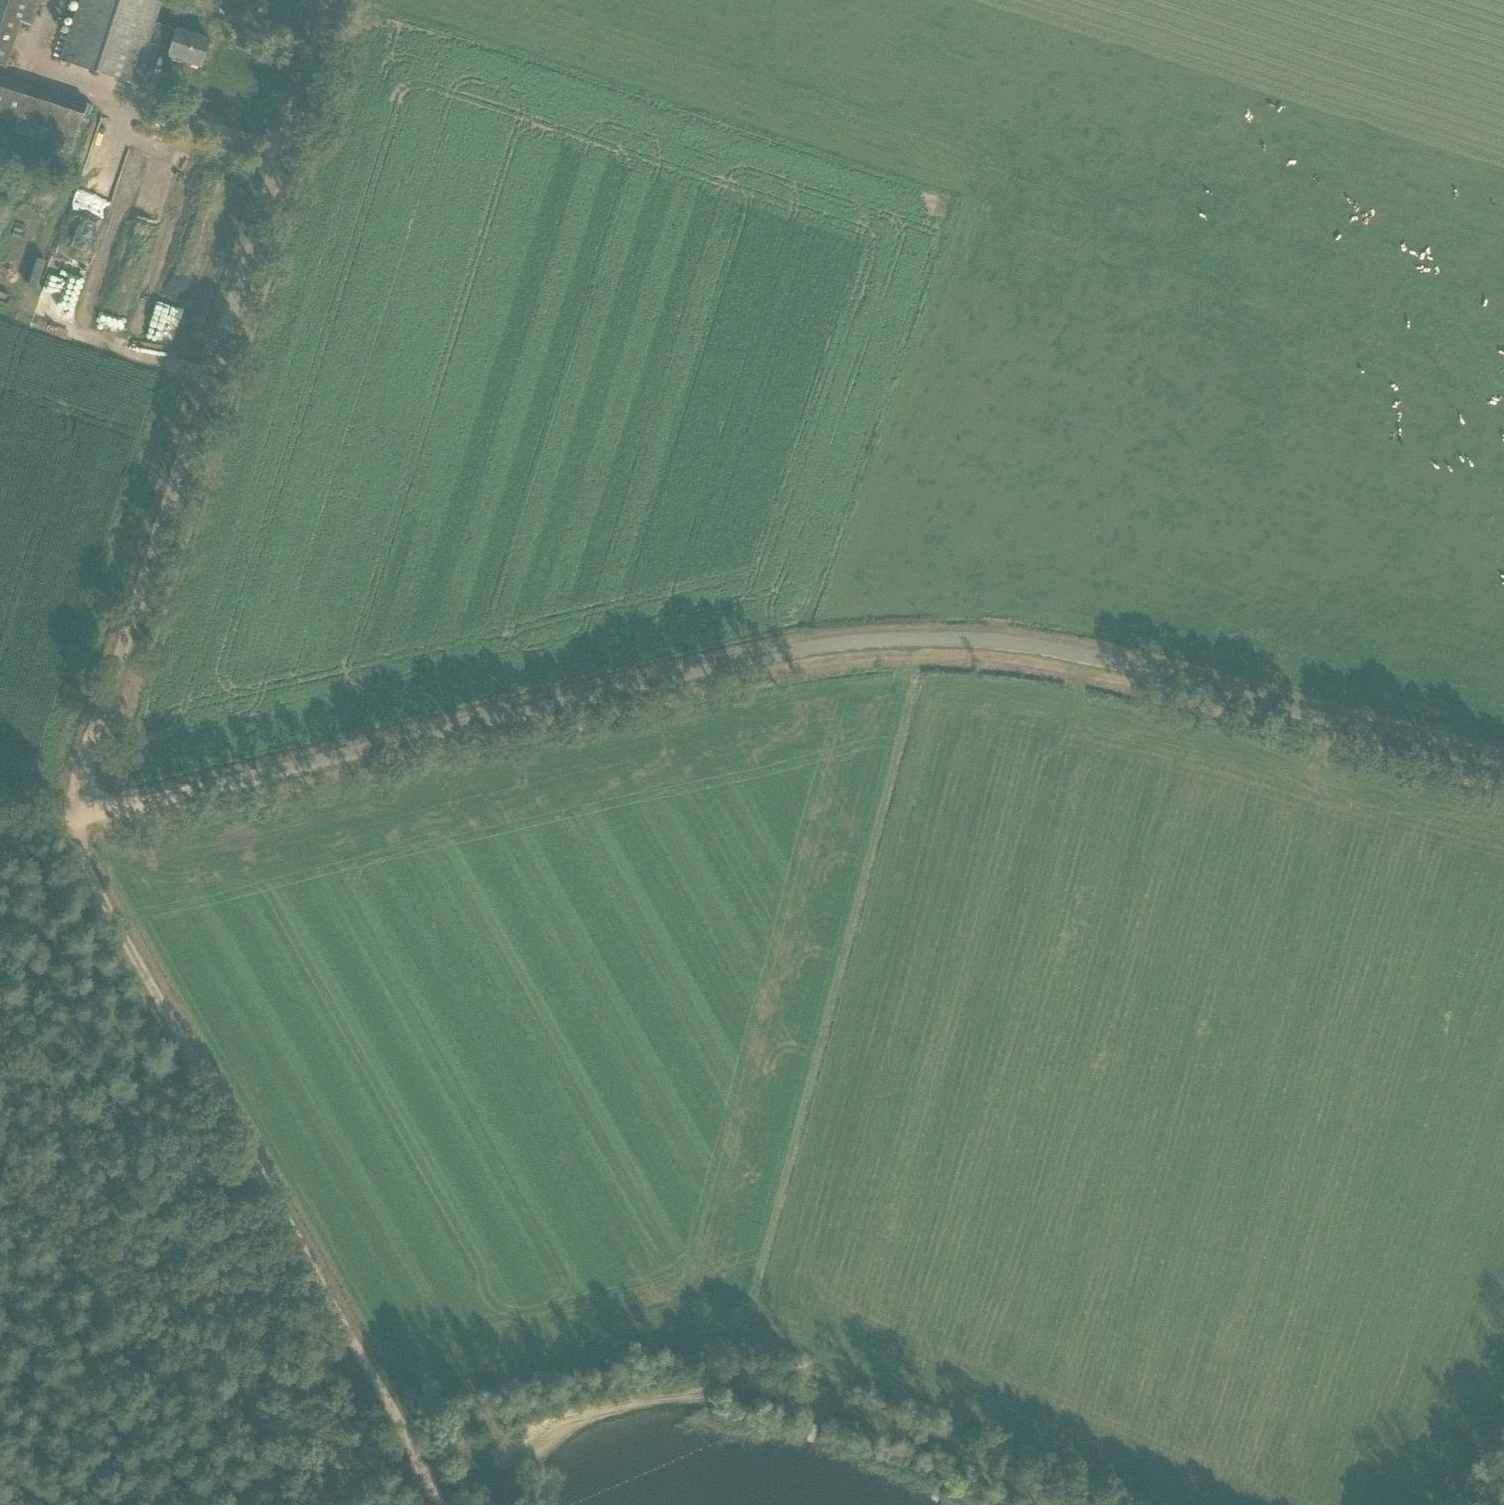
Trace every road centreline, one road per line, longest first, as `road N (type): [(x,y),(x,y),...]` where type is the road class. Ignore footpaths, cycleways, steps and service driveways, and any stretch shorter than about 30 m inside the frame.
road 1 (unclassified): [(1503,762),(1236,682),(1061,646),(861,641),(752,654),(74,811),(336,0)]
road 2 (track): [(0,833),(74,811),(444,1447),(470,1504)]

